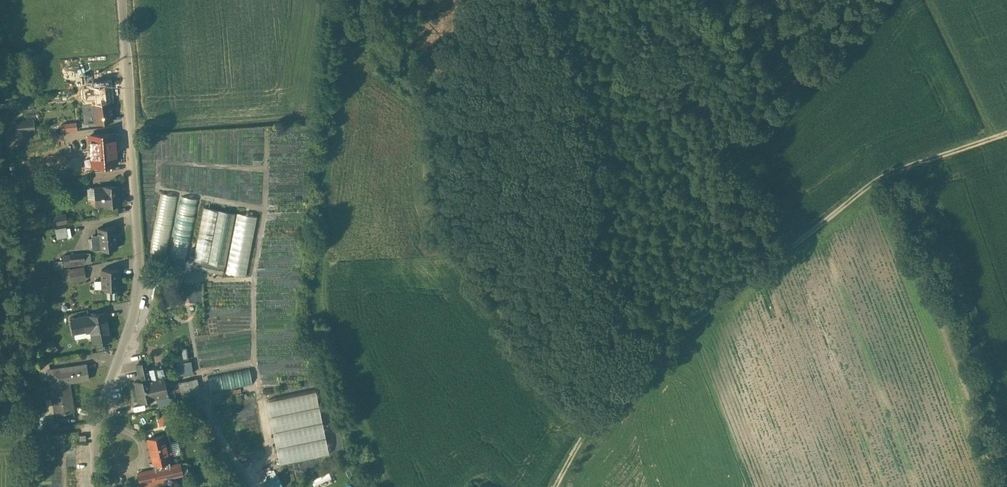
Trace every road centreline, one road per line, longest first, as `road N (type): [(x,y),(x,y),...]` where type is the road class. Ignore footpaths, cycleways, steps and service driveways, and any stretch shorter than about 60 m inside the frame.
road 1 (track): [(1006,132),(875,176),(655,344),(605,410),(576,315),(575,147),(520,0)]
road 2 (unclassified): [(122,0),(142,267),(140,296),(93,443),(96,486)]
road 3 (track): [(993,137),(926,0)]

